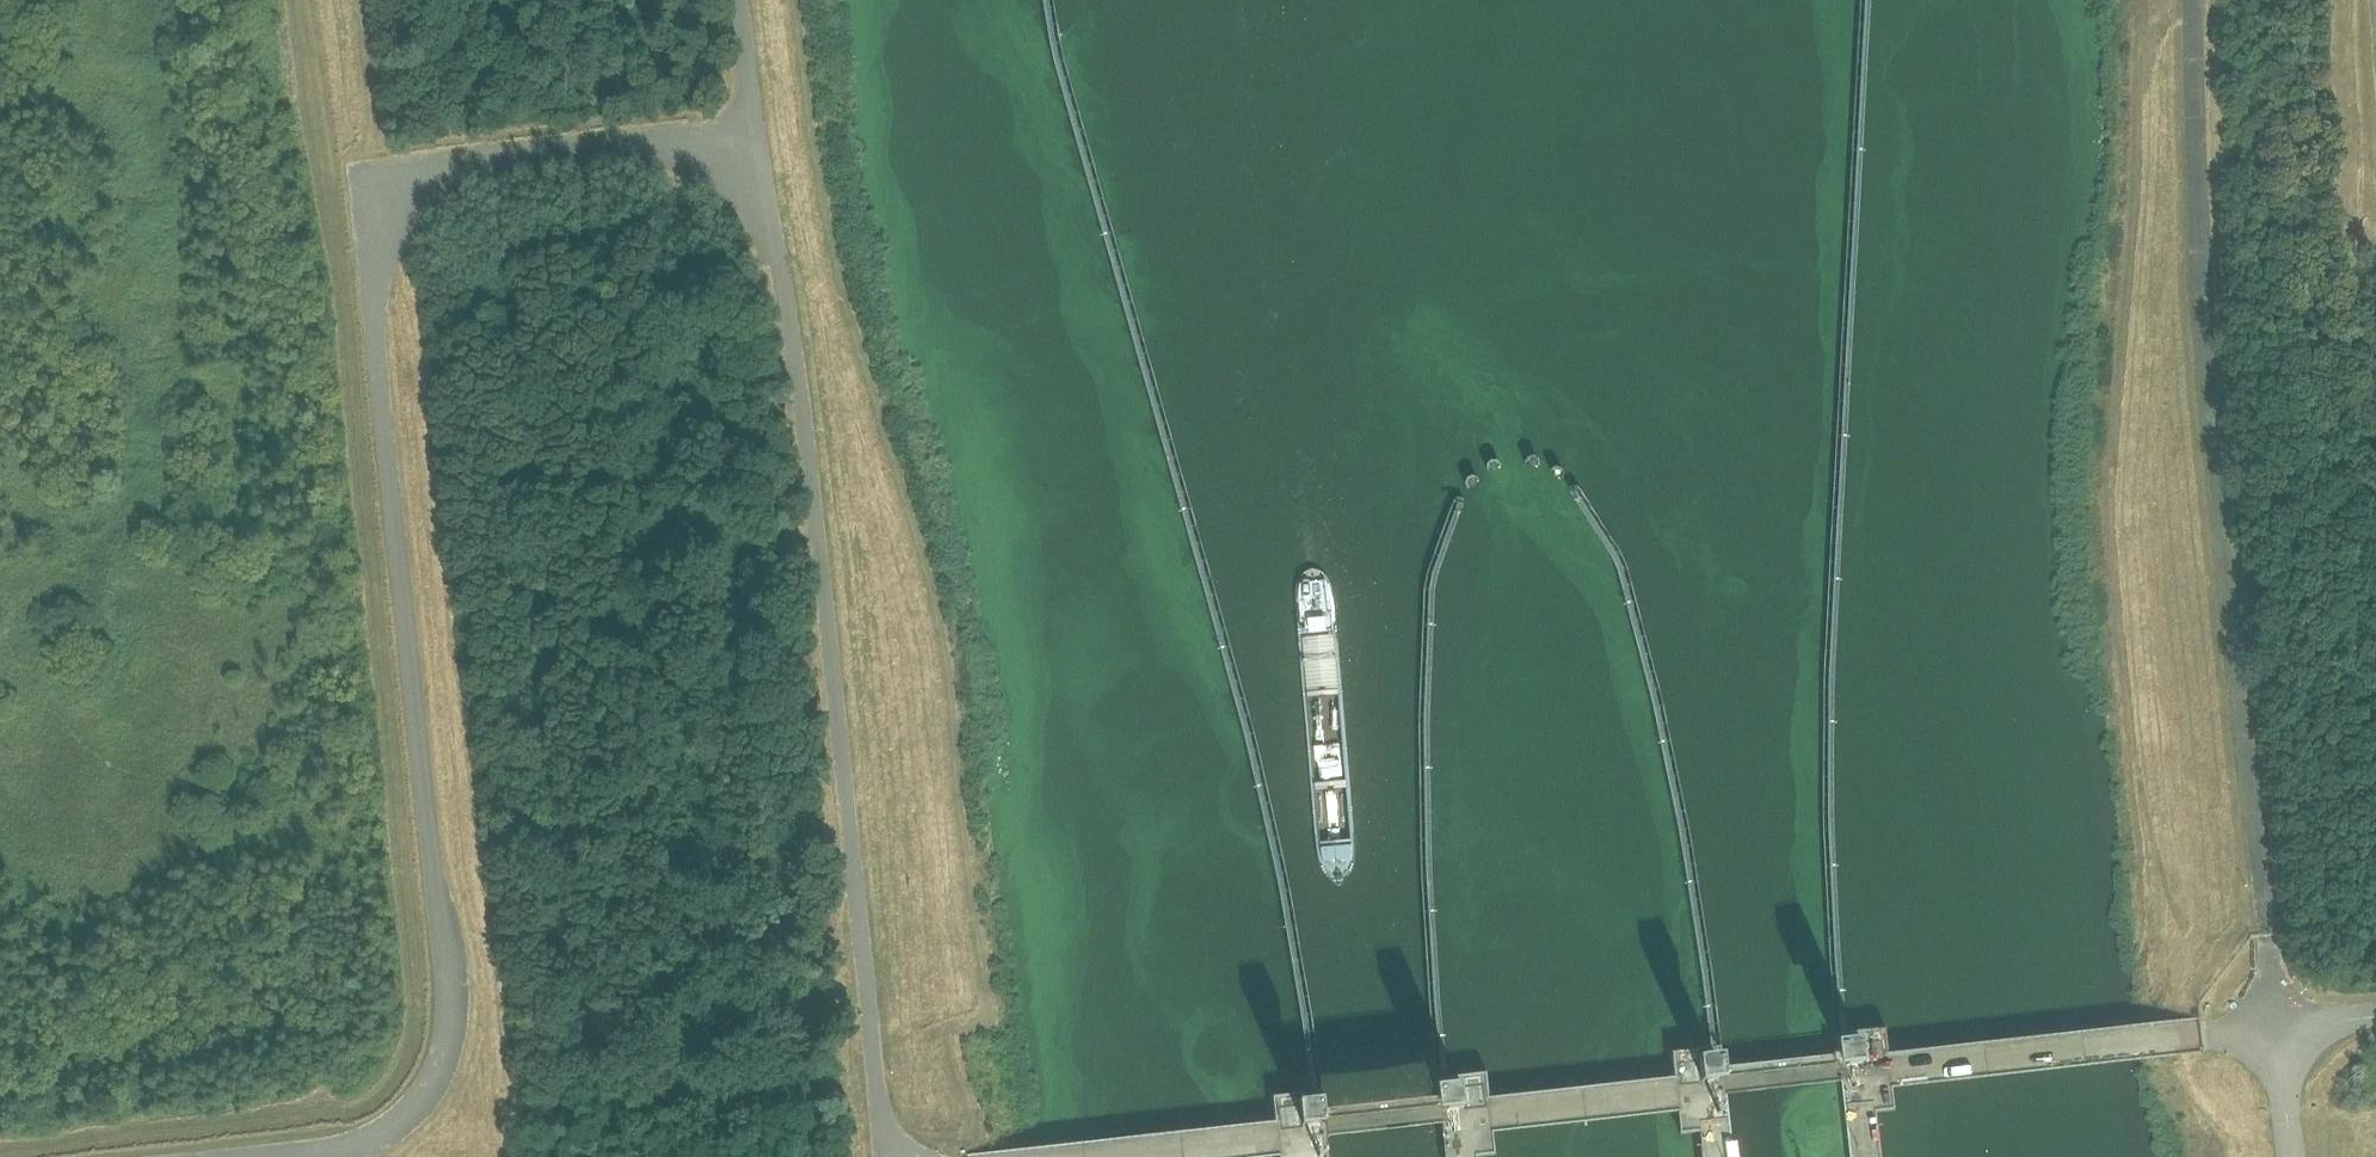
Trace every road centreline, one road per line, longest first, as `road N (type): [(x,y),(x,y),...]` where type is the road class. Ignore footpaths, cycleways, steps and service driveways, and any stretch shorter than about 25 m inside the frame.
road 1 (unclassified): [(241,1156),(336,1146),(403,1121),(438,1070),(452,1014),(373,299),(379,249),(409,193),(462,163),(757,127)]
road 2 (unclassified): [(2290,1156),(2201,252),(2197,0)]
road 3 (unclassified): [(886,1156),(820,554),(757,127)]
road 4 (unclassified): [(757,127),(742,0)]

